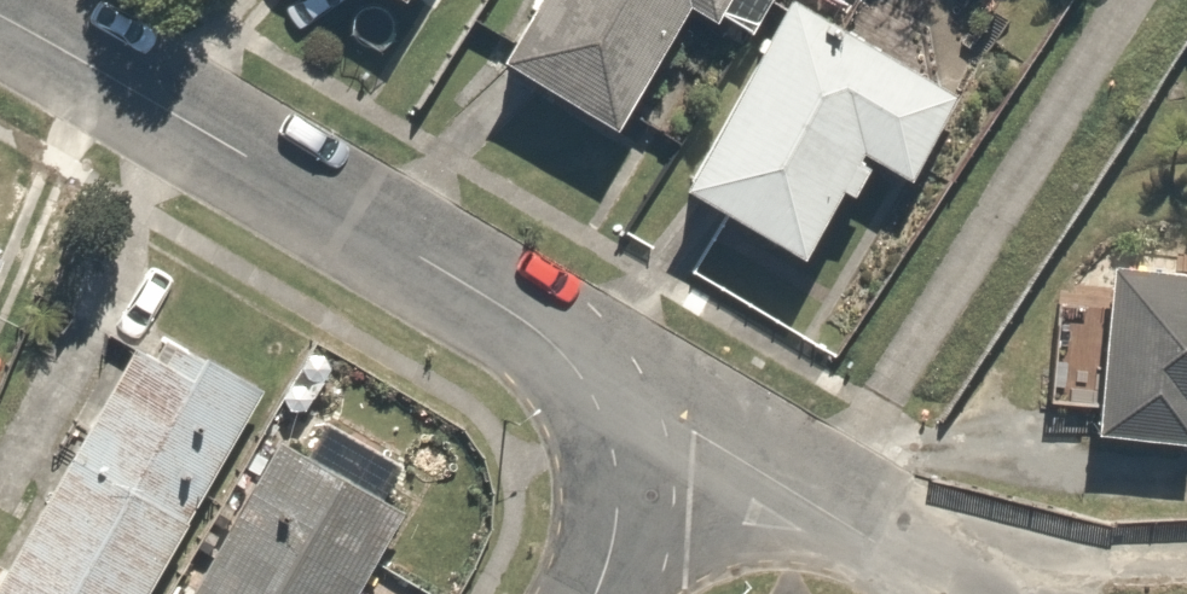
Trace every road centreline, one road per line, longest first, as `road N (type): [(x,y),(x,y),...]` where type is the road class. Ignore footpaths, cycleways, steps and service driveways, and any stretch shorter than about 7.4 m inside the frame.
road 1 (residential): [(0,21),(509,308),(588,387),(613,443)]
road 2 (residential): [(613,443),(696,435),(958,593)]
road 3 (residential): [(613,443),(617,548),(596,593)]

